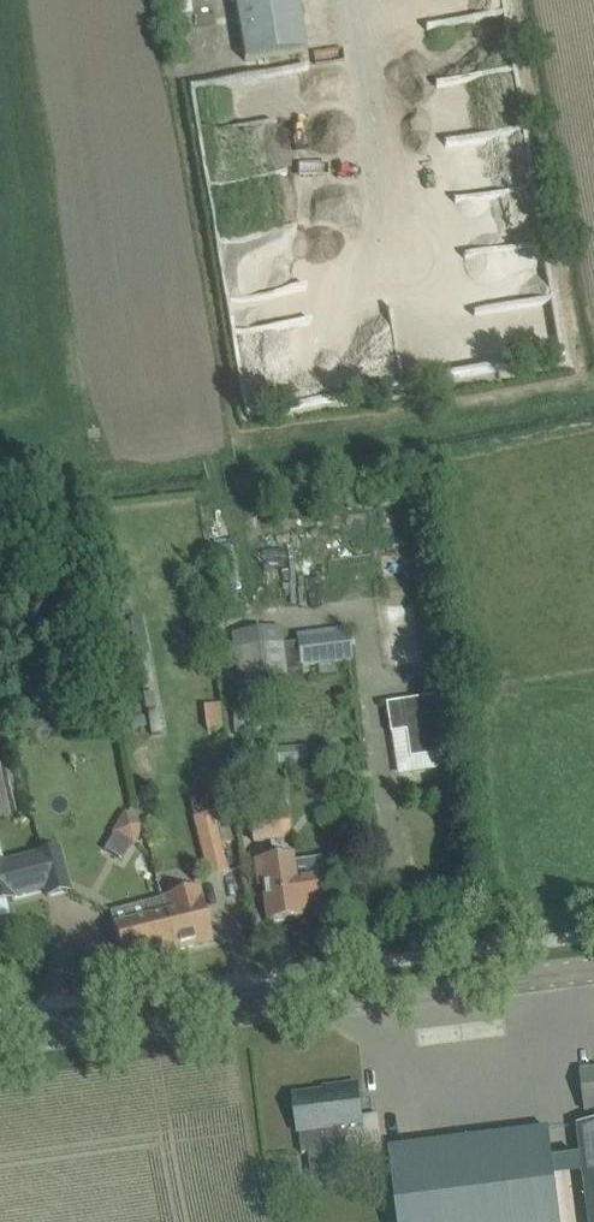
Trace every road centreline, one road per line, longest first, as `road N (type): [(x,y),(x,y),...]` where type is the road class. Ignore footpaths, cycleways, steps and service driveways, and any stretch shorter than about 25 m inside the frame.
road 1 (tertiary): [(0,1047),(593,969)]

